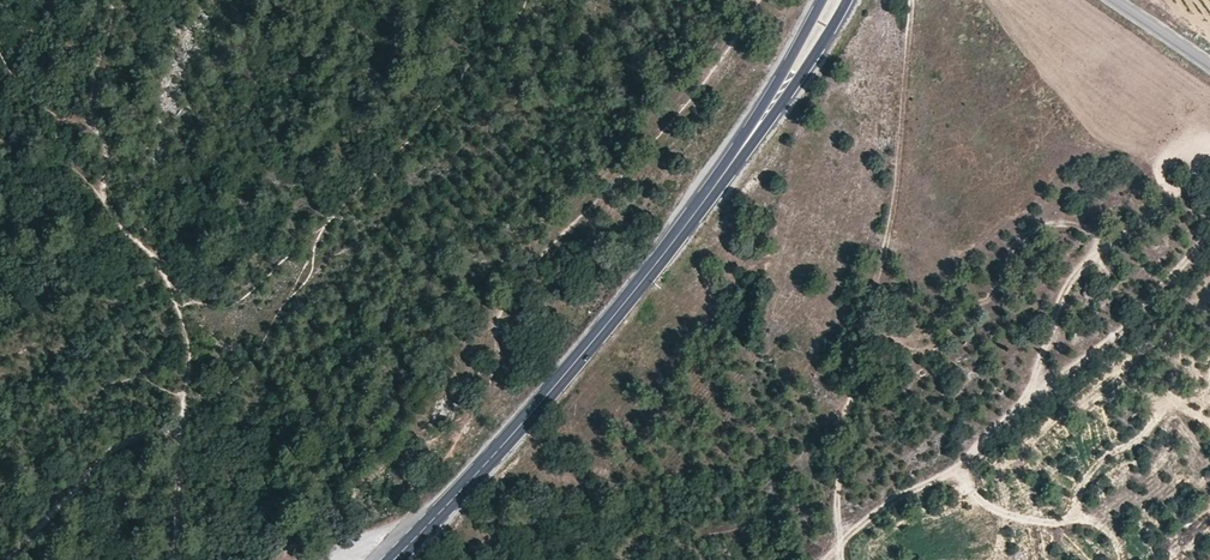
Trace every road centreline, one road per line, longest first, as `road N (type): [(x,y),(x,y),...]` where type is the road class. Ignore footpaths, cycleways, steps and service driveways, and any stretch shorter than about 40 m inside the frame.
road 1 (track): [(110,0),(89,96),(103,152),(101,197),(151,252),(180,311),(188,373),(172,559)]
road 2 (track): [(1209,160),(1154,217),(1083,258),(1063,295),(1035,390),(949,474),(898,496),(825,559)]
road 3 (track): [(910,0),(888,221),(835,499),(840,559)]
road 4 (primary): [(392,559),(525,420),(694,216)]
road 5 (primary): [(694,216),(848,0)]
road 6 (primary): [(822,0),(694,216)]
road 7 (track): [(1035,390),(1143,313),(1209,235)]

